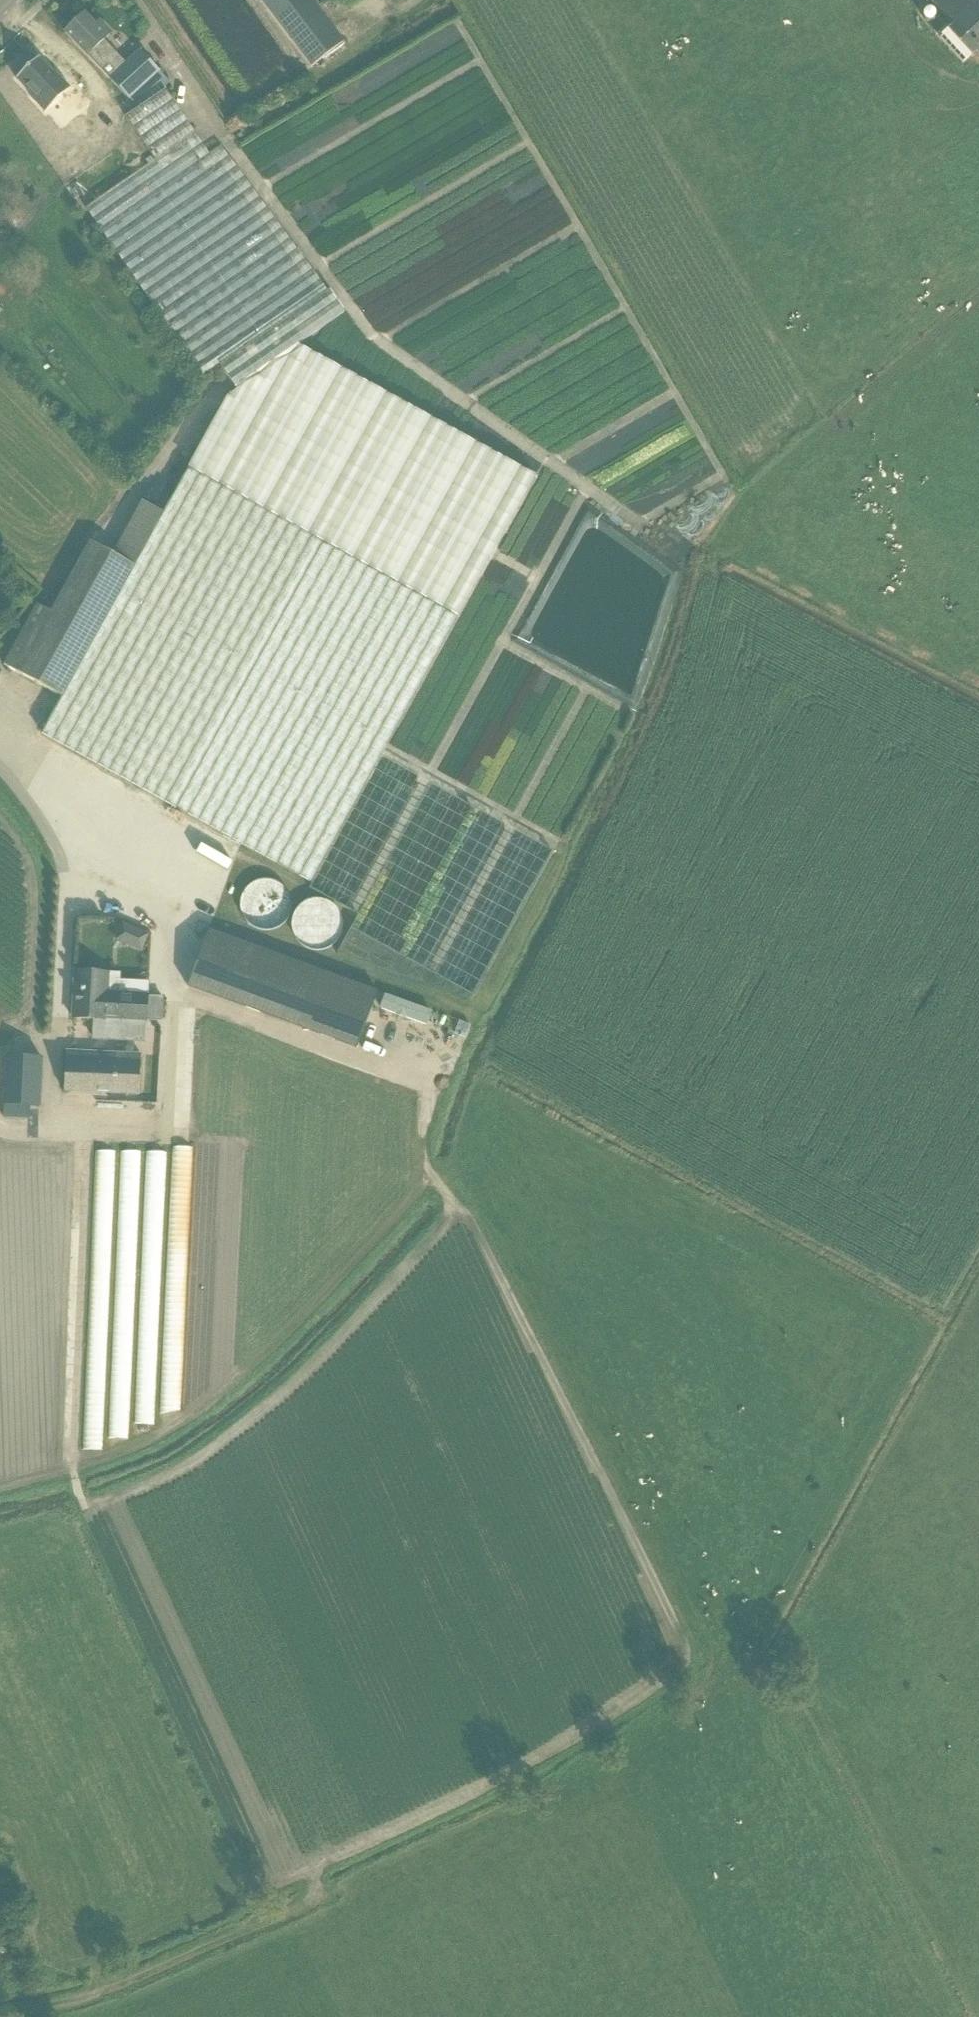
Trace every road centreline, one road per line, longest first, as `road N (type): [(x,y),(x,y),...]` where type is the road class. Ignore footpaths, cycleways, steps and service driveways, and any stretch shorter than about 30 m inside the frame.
road 1 (unclassified): [(52,1077),(54,863),(0,767)]

